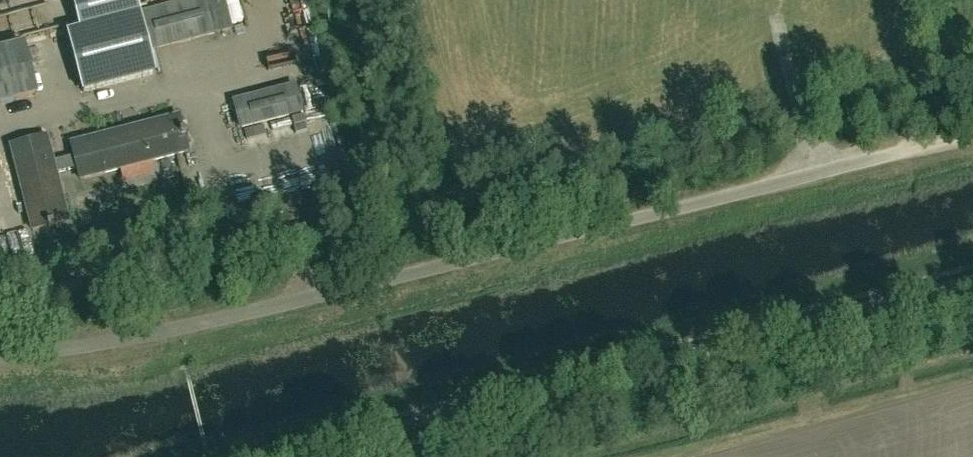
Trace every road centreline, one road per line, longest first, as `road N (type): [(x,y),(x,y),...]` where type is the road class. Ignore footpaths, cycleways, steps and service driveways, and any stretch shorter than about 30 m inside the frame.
road 1 (unclassified): [(922,147),(143,338),(0,362)]
road 2 (unclassified): [(307,456),(972,289)]

